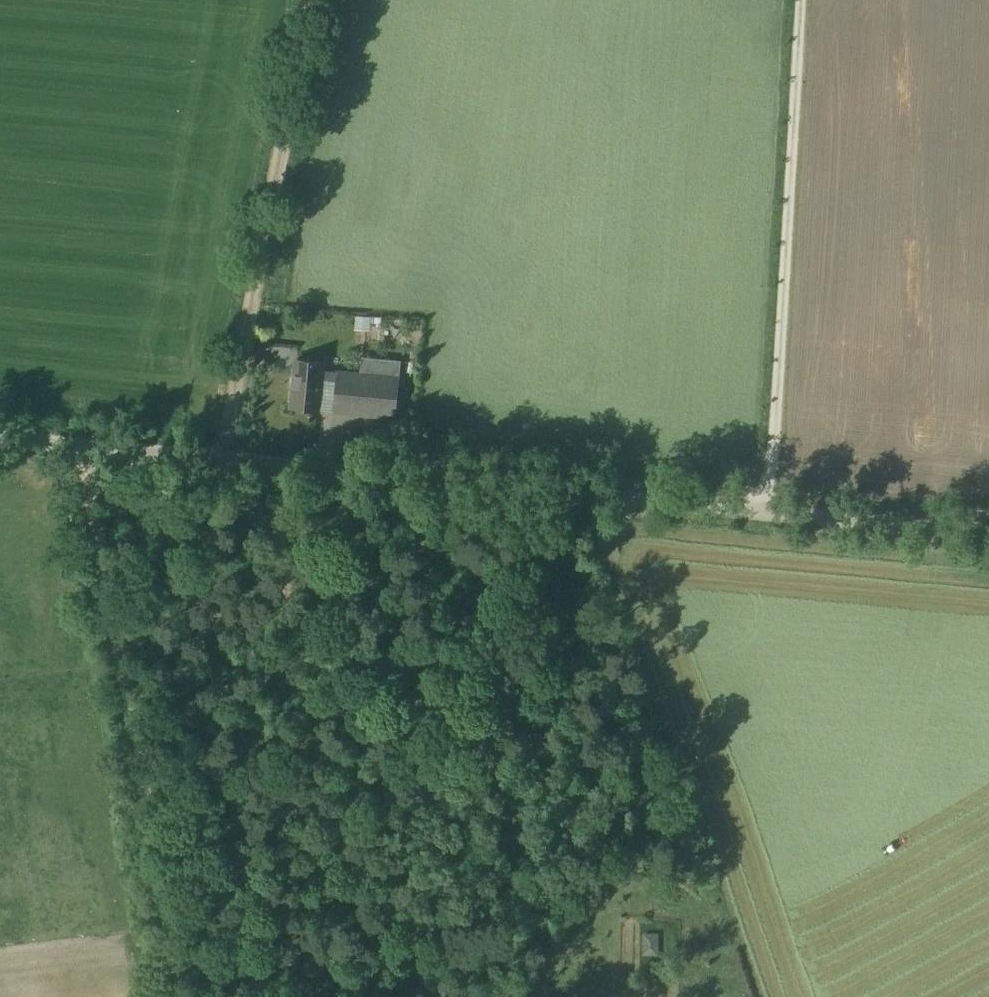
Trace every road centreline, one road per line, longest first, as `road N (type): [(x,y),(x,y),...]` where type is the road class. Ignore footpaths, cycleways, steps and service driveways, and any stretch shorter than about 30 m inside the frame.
road 1 (unclassified): [(0,437),(926,529)]
road 2 (track): [(74,443),(176,996)]
road 3 (track): [(223,458),(310,0)]

